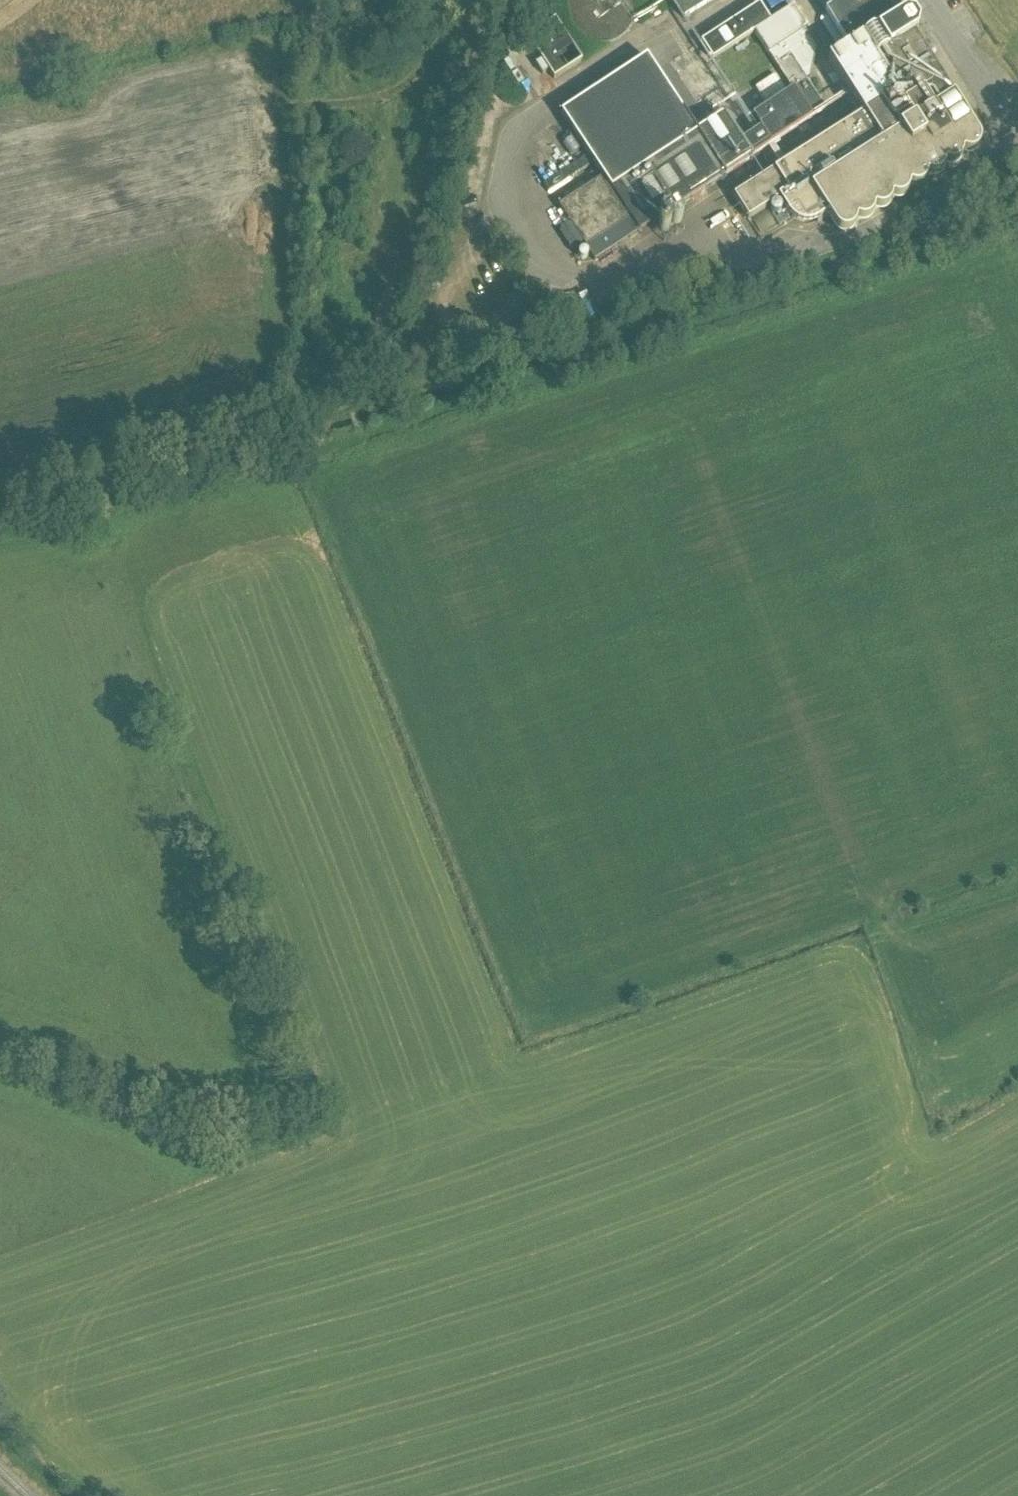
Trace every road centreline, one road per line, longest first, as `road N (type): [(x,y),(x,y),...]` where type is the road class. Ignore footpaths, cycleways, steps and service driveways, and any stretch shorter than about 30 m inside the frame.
road 1 (unclassified): [(1017,128),(927,0)]

